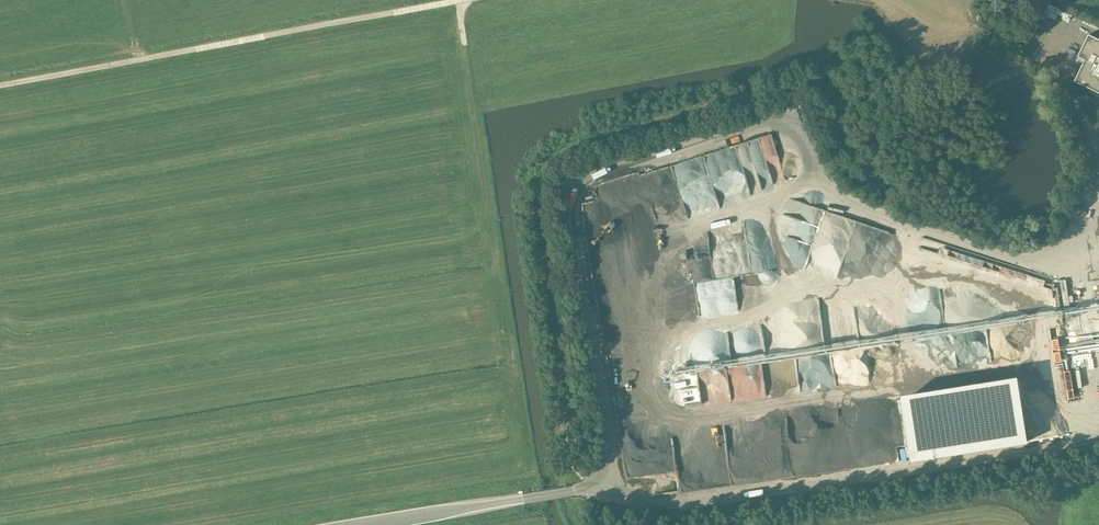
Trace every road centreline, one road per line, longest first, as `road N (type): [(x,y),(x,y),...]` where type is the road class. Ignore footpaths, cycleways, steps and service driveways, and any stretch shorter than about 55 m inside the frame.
road 1 (track): [(0,86),(461,0)]
road 2 (track): [(498,270),(457,1)]

